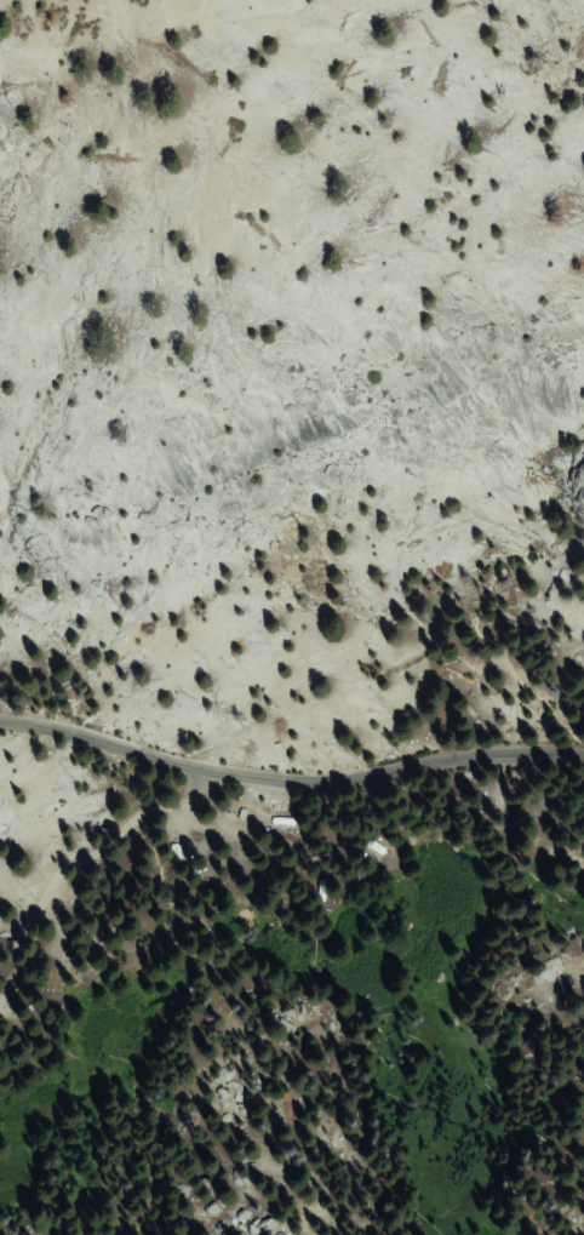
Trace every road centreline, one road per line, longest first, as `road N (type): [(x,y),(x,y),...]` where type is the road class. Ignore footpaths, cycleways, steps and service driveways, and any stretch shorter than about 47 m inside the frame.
road 1 (residential): [(583,754),(480,755),(362,776),(260,779),(0,714)]
road 2 (track): [(214,768),(196,808),(230,829),(282,817),(297,777)]

